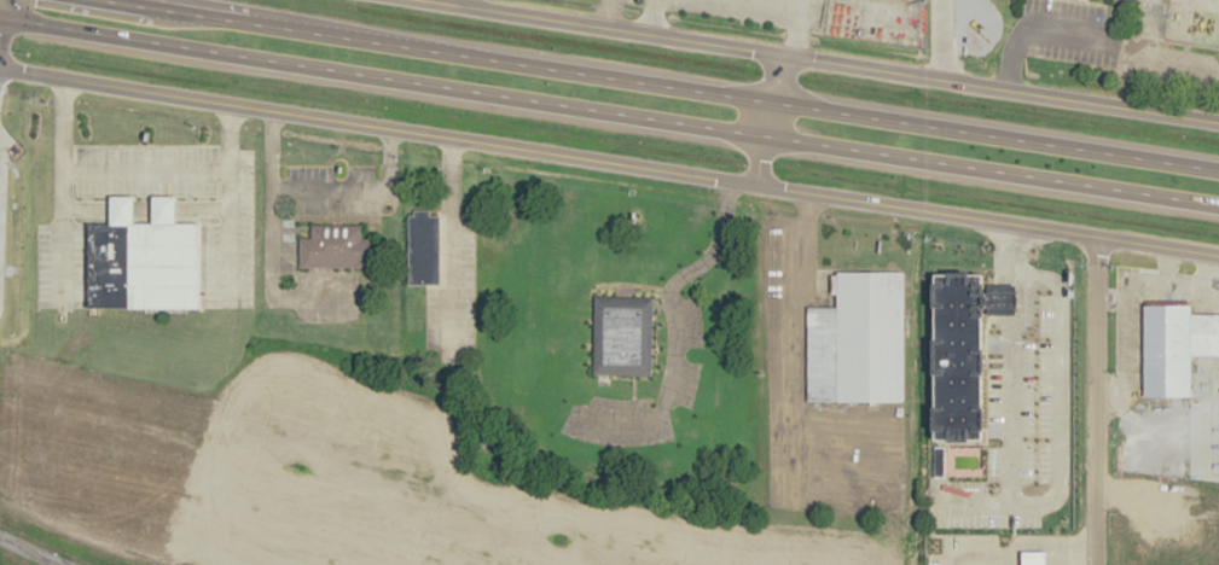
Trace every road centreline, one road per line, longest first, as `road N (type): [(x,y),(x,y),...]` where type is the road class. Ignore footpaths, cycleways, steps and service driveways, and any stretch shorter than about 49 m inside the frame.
road 1 (trunk): [(0,14),(1218,205)]
road 2 (residential): [(0,66),(1218,254)]
road 3 (trunk): [(1218,169),(108,0)]
road 4 (residential): [(1218,120),(432,0)]
road 5 (residential): [(1092,564),(1092,235)]
road 6 (residential): [(60,77),(68,174),(217,169),(230,150),(228,103)]
road 7 (residential): [(726,180),(709,240),(668,287),(657,397),(590,413)]
road 8 (residential): [(271,110),(271,190),(381,191),(388,186),(388,127)]
road 9 (residential): [(1126,0),(1116,46),(1020,35),(1006,88)]
road 10 (residential): [(780,53),(755,184)]

